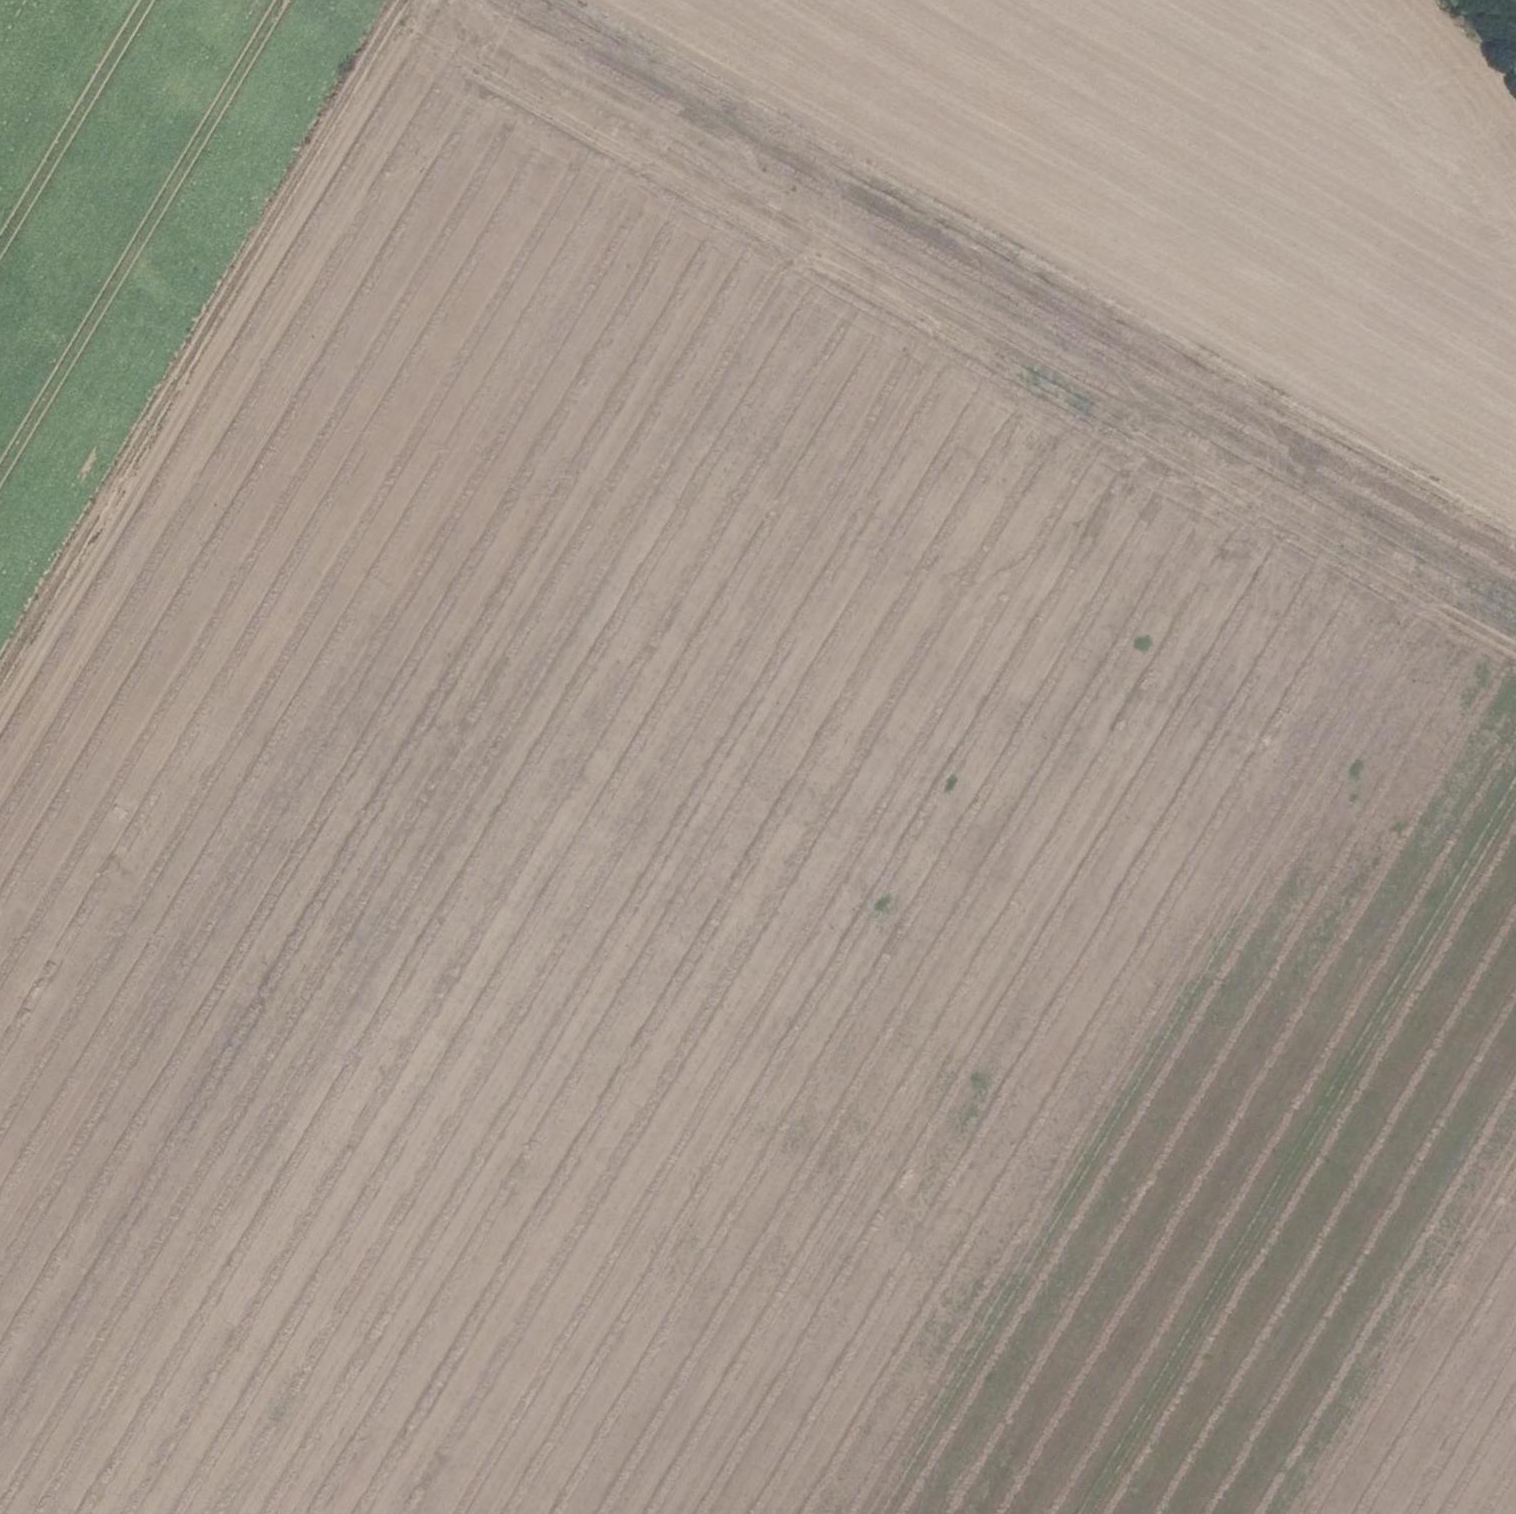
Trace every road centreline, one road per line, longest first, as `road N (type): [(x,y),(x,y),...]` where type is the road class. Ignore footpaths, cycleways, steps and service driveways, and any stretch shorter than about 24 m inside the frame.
road 1 (track): [(540,0),(1515,542)]
road 2 (track): [(0,668),(396,0)]

